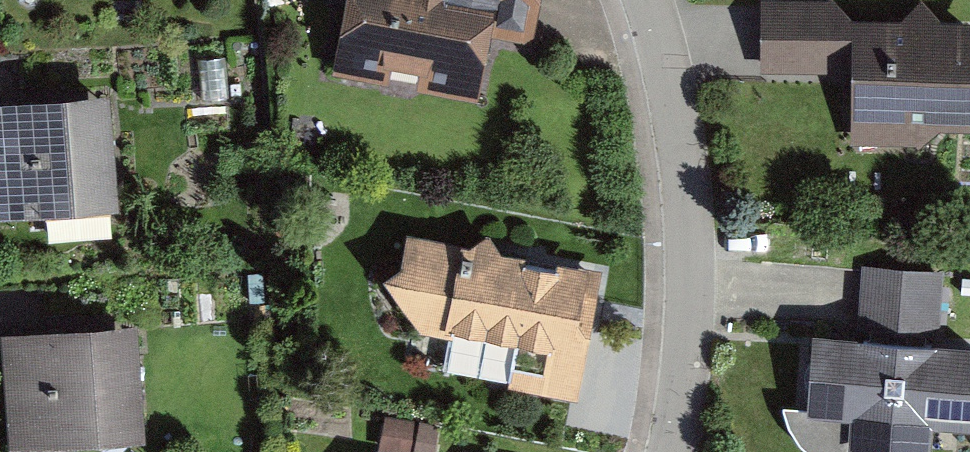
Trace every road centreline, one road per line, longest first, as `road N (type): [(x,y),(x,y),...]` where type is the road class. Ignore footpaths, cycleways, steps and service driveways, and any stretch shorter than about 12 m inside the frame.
road 1 (residential): [(670,451),(690,346),(689,206),(679,121),(651,0)]

